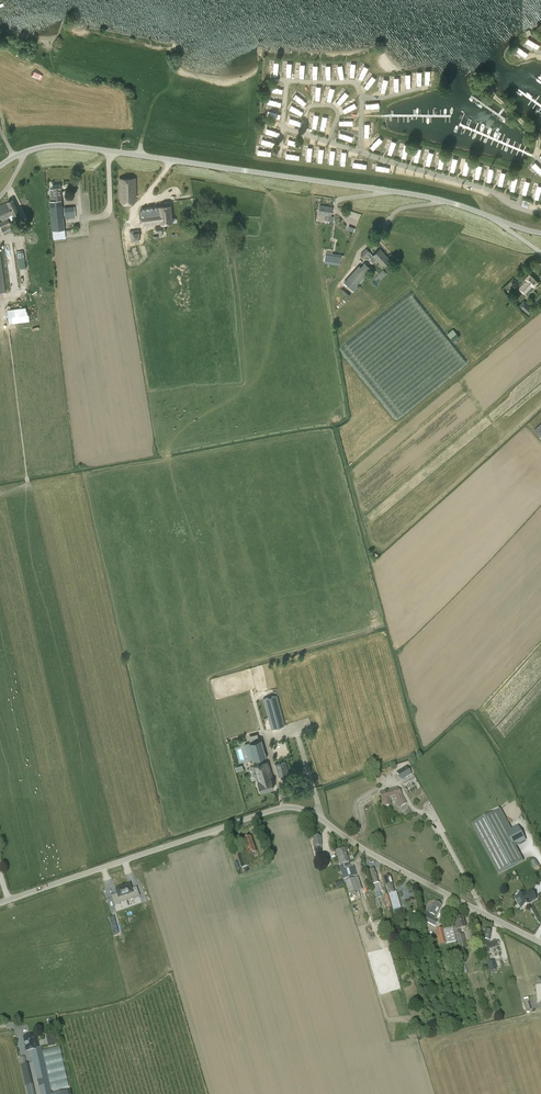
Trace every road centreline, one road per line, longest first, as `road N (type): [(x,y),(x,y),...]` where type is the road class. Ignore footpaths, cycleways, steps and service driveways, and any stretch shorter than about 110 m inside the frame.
road 1 (unclassified): [(540,943),(303,810),(281,807),(0,903)]
road 2 (unclassified): [(508,226),(418,195),(73,147),(40,148),(0,167)]

